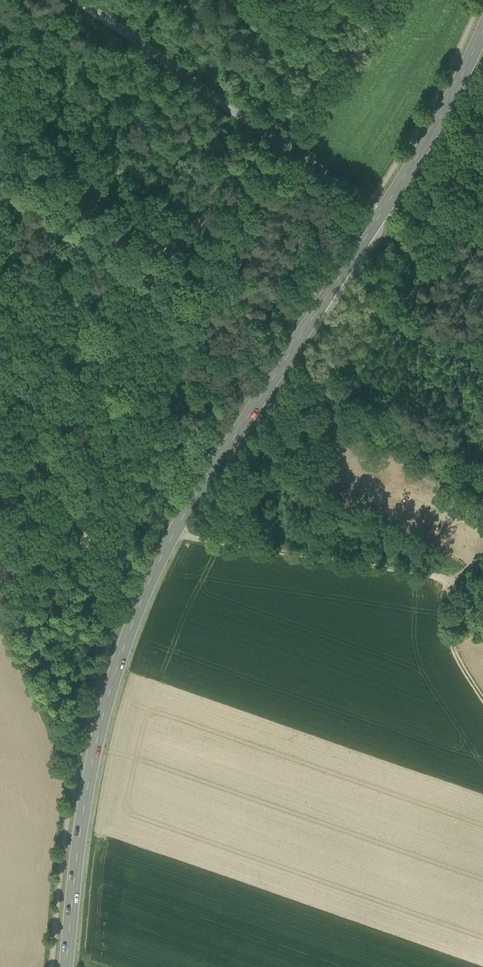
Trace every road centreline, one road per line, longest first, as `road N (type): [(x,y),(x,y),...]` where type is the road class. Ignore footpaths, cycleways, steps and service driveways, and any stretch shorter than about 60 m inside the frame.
road 1 (primary): [(66,966),(95,748),(142,597),(198,491),(419,153),(482,31)]
road 2 (track): [(482,235),(425,206),(393,219),(365,207),(68,0)]
road 3 (track): [(175,530),(433,576),(455,588)]
road 4 (track): [(405,0),(289,151)]
road 5 (track): [(0,399),(89,540)]

